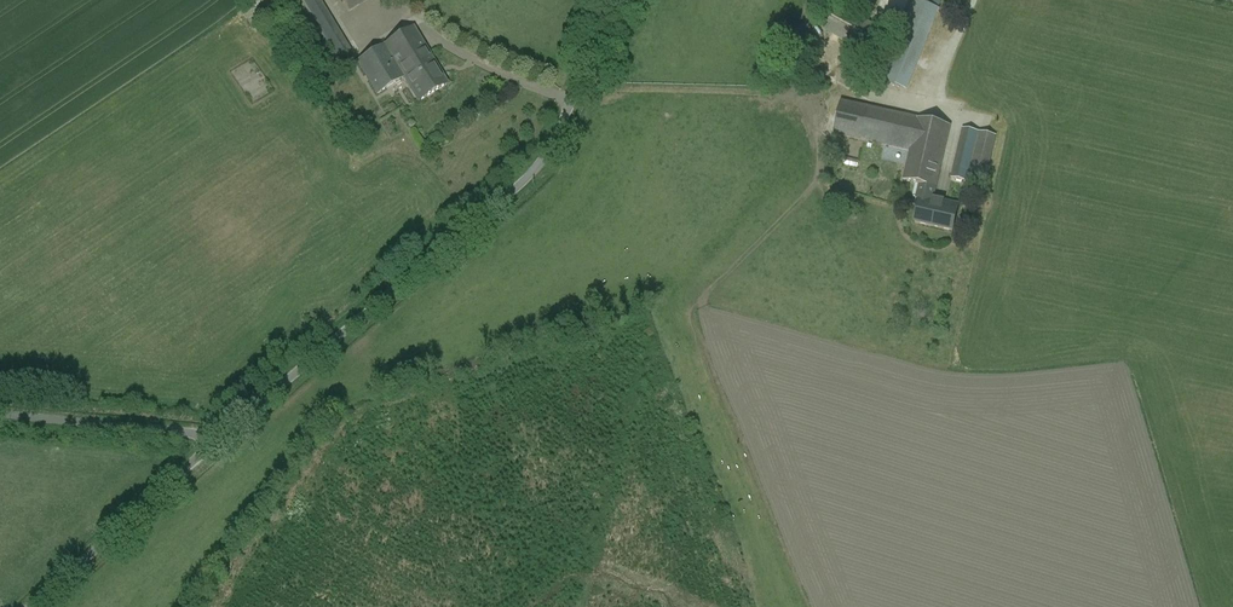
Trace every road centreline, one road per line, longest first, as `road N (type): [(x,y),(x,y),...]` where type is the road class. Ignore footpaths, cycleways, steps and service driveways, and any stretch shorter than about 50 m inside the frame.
road 1 (unclassified): [(216,435),(540,162),(611,0)]
road 2 (track): [(574,86),(833,97),(811,190),(705,296),(711,313)]
road 3 (unclassified): [(216,435),(34,606)]
road 4 (unclassified): [(0,412),(216,435)]

